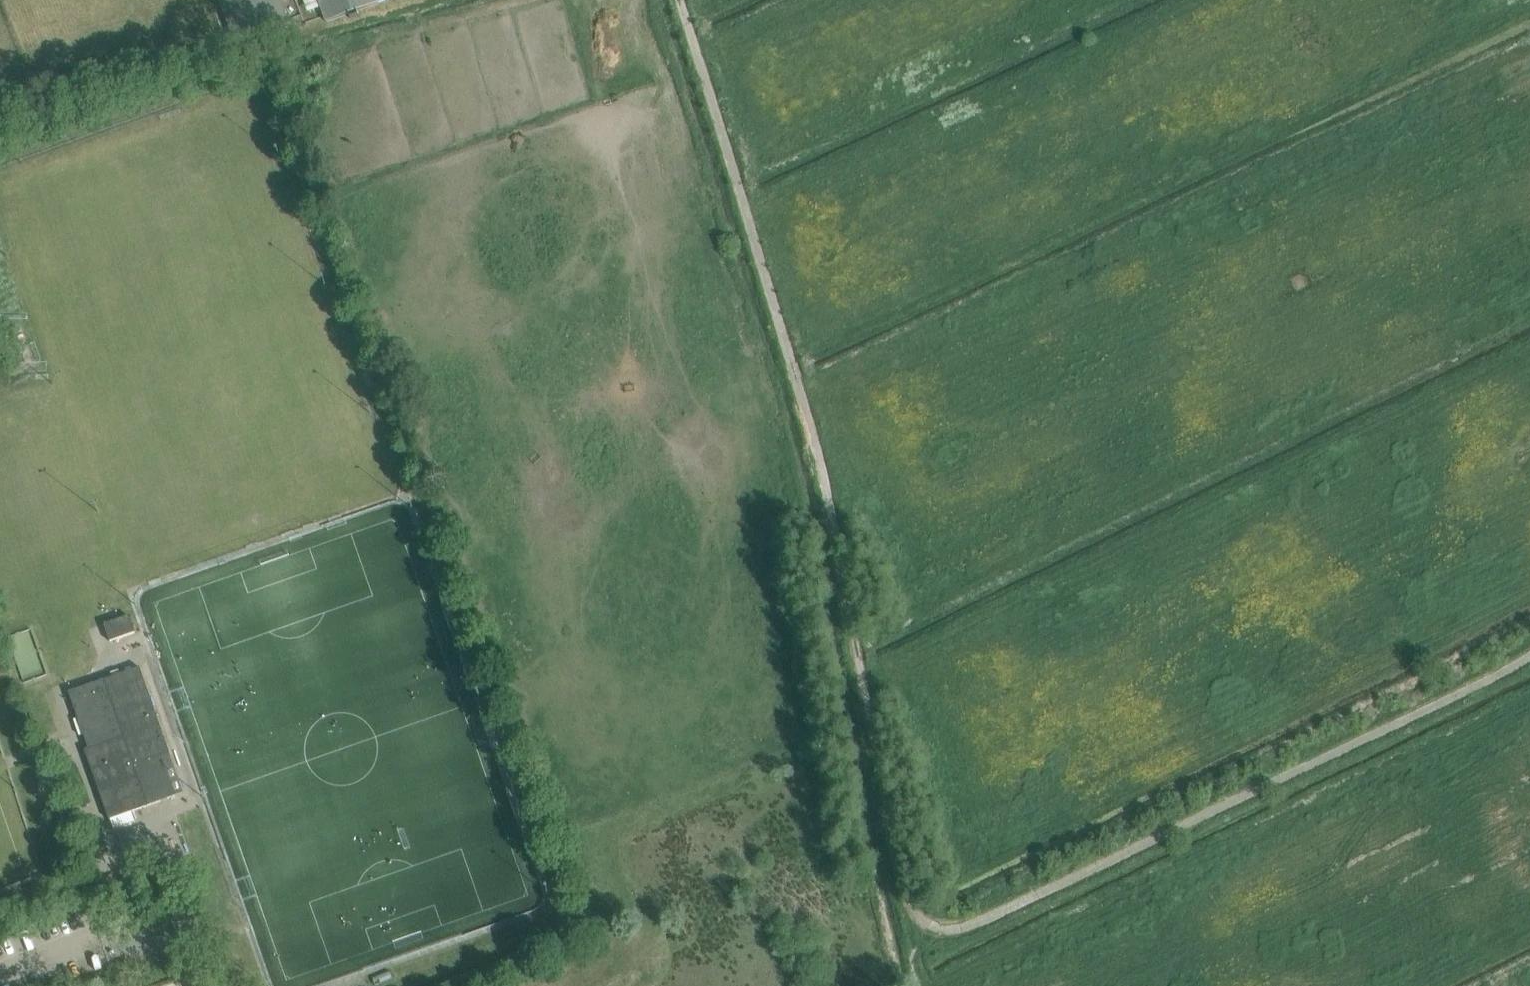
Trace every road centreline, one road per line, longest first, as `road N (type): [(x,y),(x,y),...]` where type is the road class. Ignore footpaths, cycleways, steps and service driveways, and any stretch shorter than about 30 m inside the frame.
road 1 (track): [(1529,656),(970,925),(933,925),(917,915),(903,893),(813,439),(679,0)]

